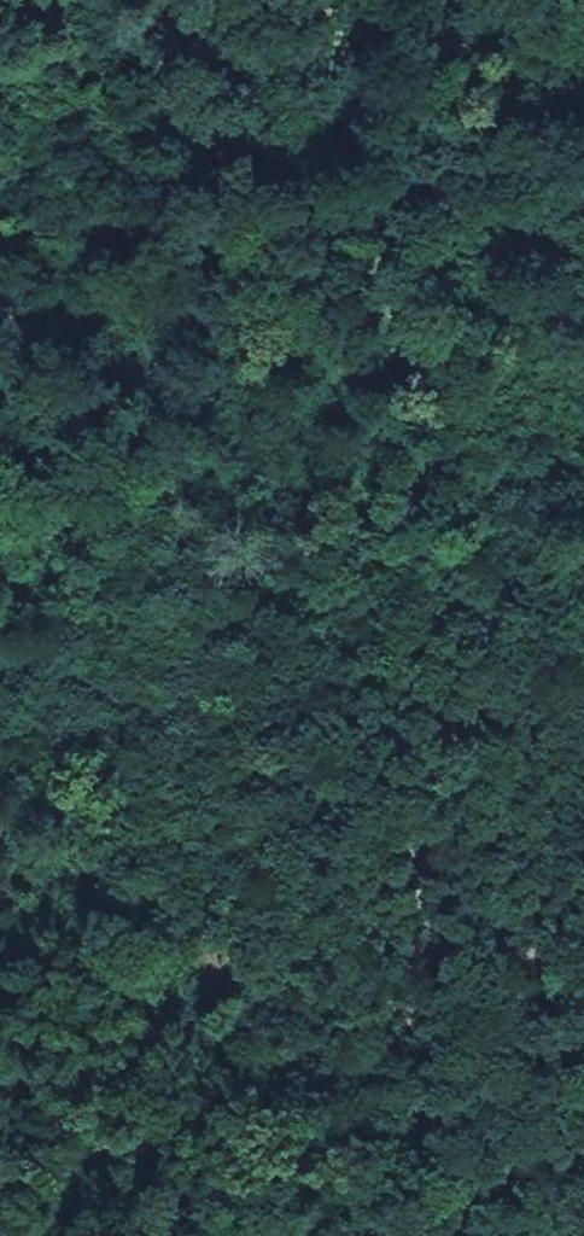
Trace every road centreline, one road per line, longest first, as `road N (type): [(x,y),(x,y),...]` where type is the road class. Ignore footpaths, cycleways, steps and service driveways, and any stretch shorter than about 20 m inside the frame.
road 1 (track): [(305,1068),(374,994),(443,706),(489,579),(583,474)]
road 2 (track): [(578,475),(324,549),(0,580)]
road 3 (track): [(305,1068),(0,1228)]

